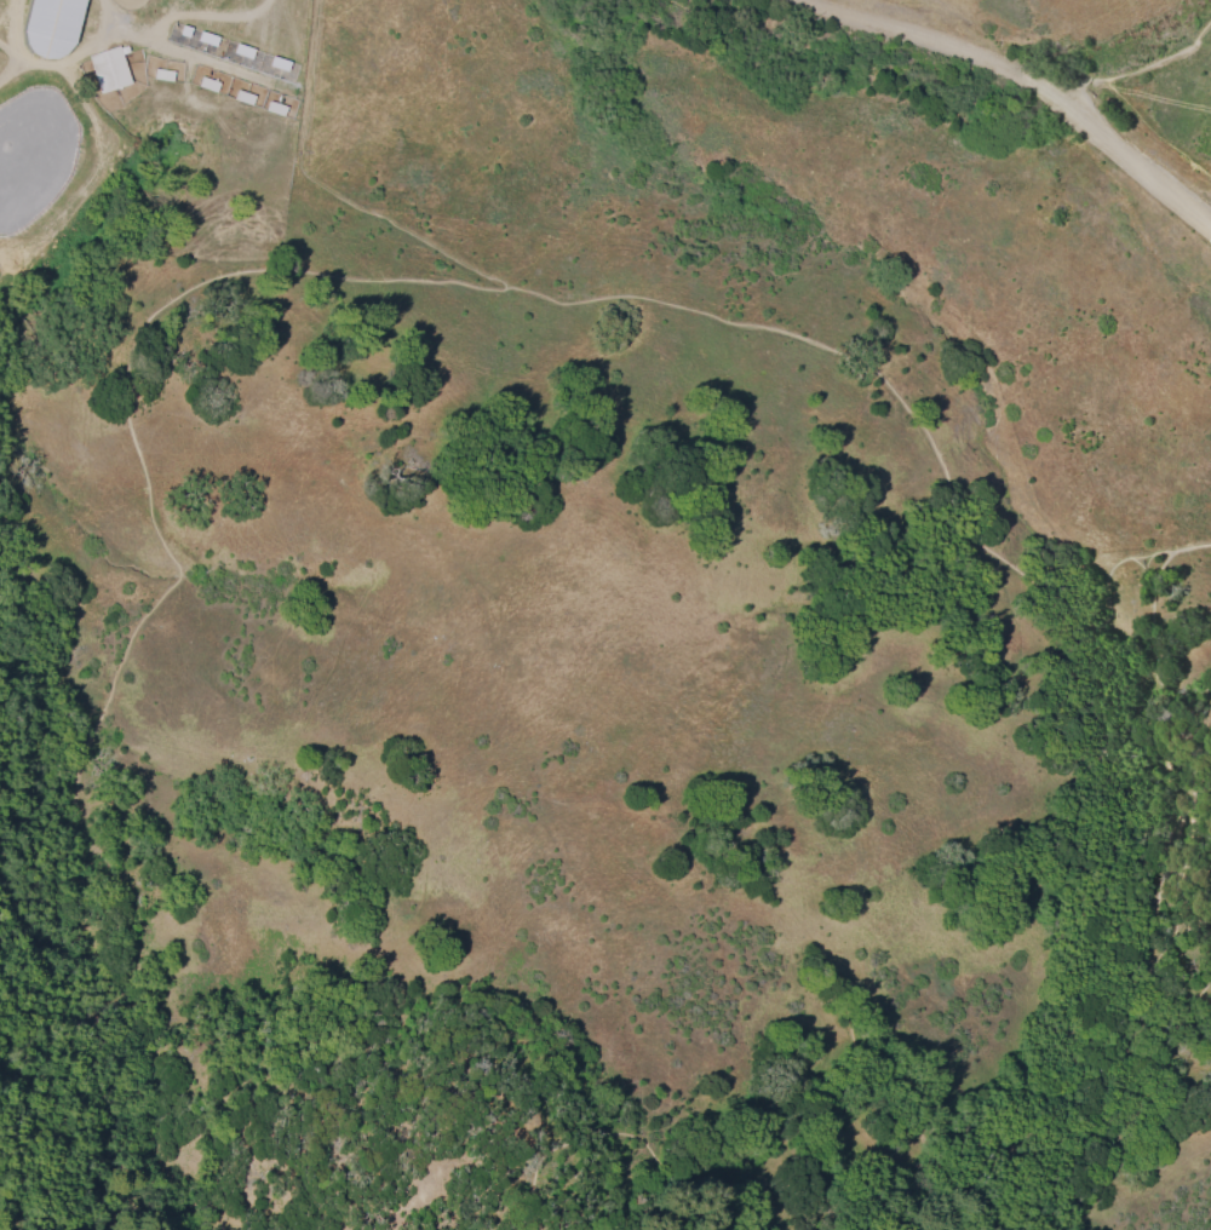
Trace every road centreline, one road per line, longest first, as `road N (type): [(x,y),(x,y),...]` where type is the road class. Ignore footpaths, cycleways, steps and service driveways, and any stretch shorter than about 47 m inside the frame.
road 1 (residential): [(809,0),(977,54),(1069,110)]
road 2 (residential): [(1069,110),(1210,226)]
road 3 (track): [(1103,80),(1210,172)]

